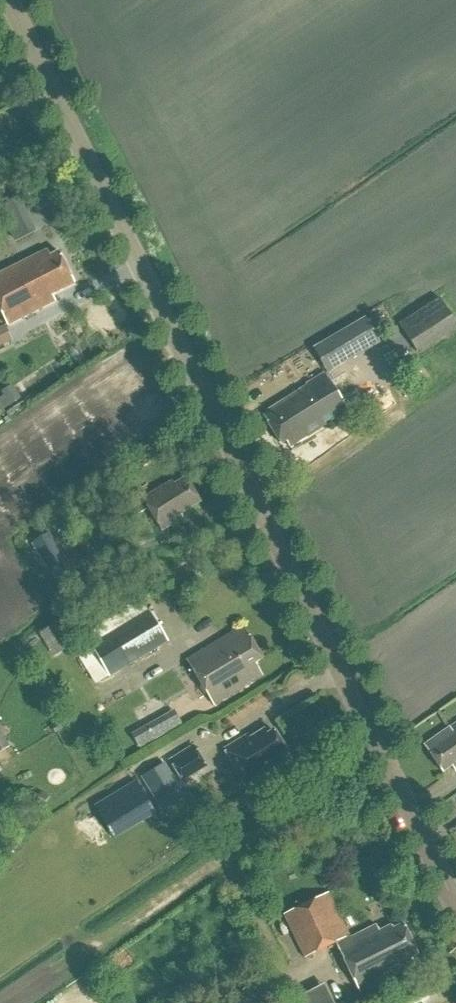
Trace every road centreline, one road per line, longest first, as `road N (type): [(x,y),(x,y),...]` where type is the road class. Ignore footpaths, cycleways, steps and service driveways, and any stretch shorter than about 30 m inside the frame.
road 1 (tertiary): [(455,908),(12,0)]

